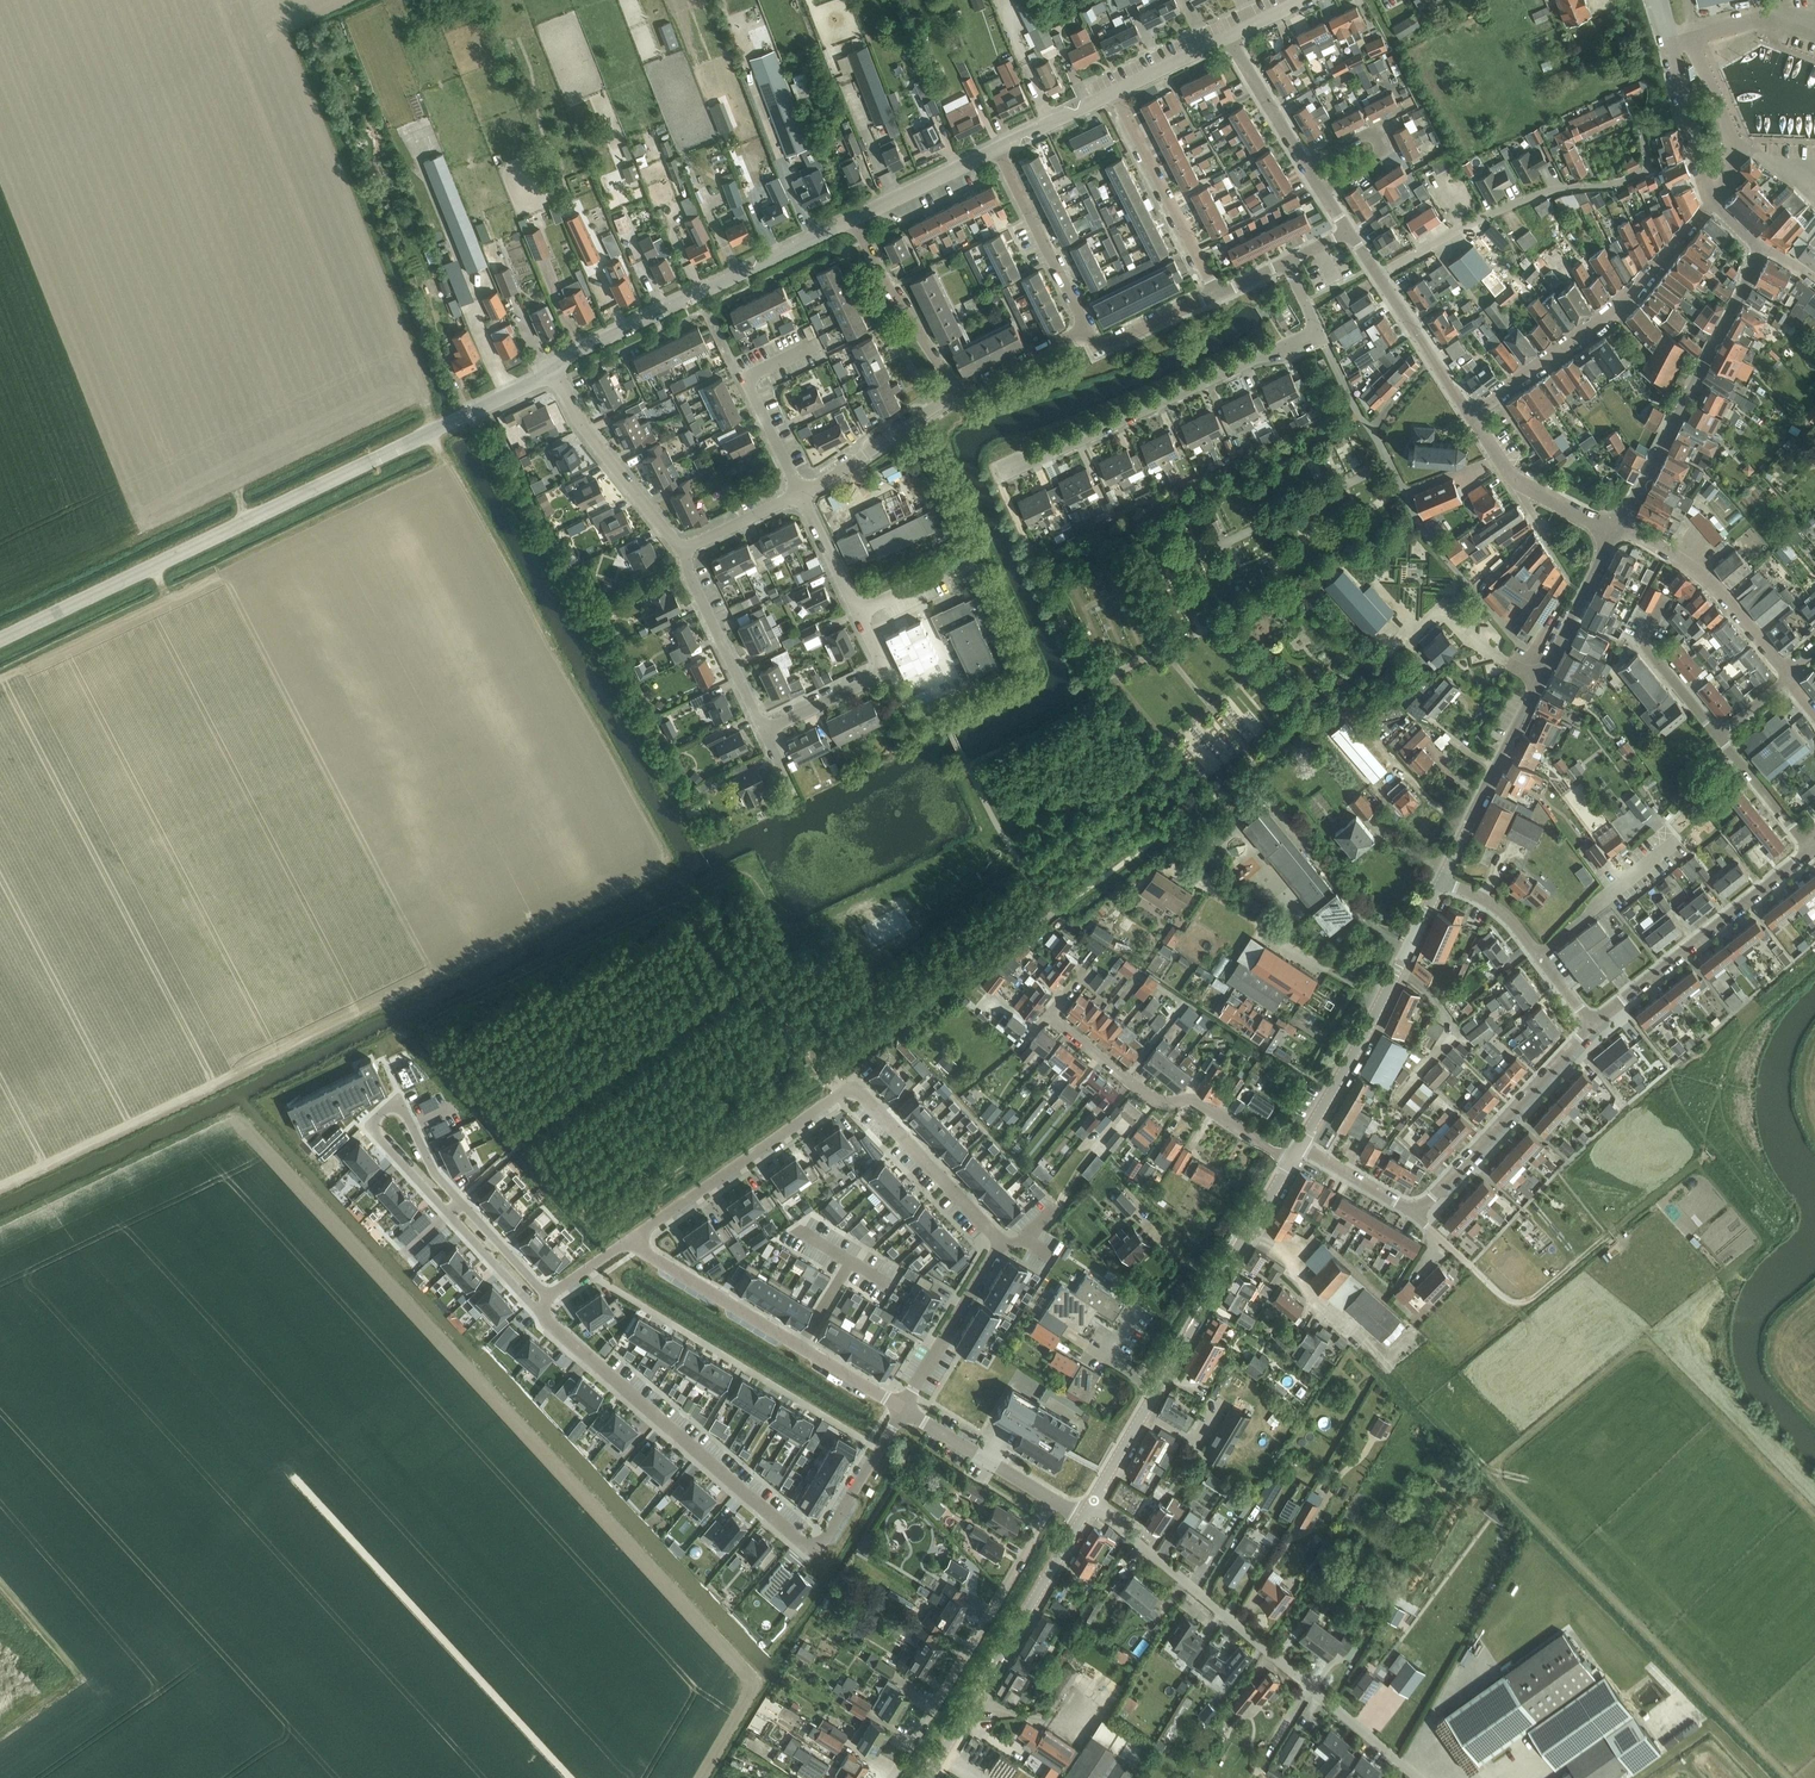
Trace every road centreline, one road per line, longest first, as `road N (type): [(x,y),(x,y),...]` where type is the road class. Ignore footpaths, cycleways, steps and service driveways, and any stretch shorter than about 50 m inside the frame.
road 1 (residential): [(633,1237),(854,1087),(1002,1243),(901,1409)]
road 2 (tertiary): [(0,639),(554,369)]
road 3 (residential): [(543,1309),(530,1304),(370,1127),(399,1099),(435,1174),(547,1296)]
road 4 (residential): [(901,1409),(828,1534),(813,1543),(543,1309)]
road 5 (track): [(694,828),(603,671),(474,414)]
road 6 (residential): [(1002,480),(1321,332),(1287,262)]
road 7 (residential): [(1421,1777),(1094,1500)]
road 8 (track): [(1772,1242),(1709,1166),(1685,1170),(1529,1307),(1494,1295),(1469,1265)]
road 9 (tertiary): [(1441,881),(1619,529)]
road 10 (tertiary): [(1094,1500),(1291,1162)]
road 11 (track): [(1195,810),(1081,663),(1002,480)]
road 12 (residential): [(1379,278),(1551,190),(1623,185),(1652,173),(1642,116)]
road 13 (track): [(1054,911),(1329,707)]
road 14 (tertiary): [(554,369),(856,219)]
road 15 (residential): [(765,731),(886,673),(802,494)]
road 16 (residential): [(1291,1162),(1198,1103),(1151,1098),(1050,1016),(1077,981)]
road 17 (residential): [(1471,415),(1617,314),(1711,199)]
road 18 (residential): [(895,1777),(1056,1501)]
road 19 (residential): [(901,1409),(633,1237)]
road 20 (residential): [(1619,529),(1761,247)]
road 21 (tertiary): [(927,1777),(1084,1517)]
road 22 (tertiary): [(1301,1147),(1441,881)]
road 23 (residential): [(1812,850),(1592,1025)]
road 24 (residential): [(1592,1025),(1416,1214)]
road 25 (residential): [(1216,296),(1114,91)]
road 26 (residential): [(683,551),(584,428),(554,369)]
road 27 (residential): [(1619,529),(1706,578),(1784,673)]
road 28 (residential): [(1592,1025),(1508,918),(1441,881)]
road 29 (residential): [(802,494),(746,379),(817,344)]
road 30 (residential): [(1088,329),(999,147)]
road 31 (residential): [(856,219),(888,289),(959,392)]
road 32 (residential): [(765,731),(683,551)]
road 33 (tertiary): [(1619,529),(1515,483),(1471,415)]
road 34 (residential): [(1308,166),(1378,127),(1394,157),(1325,195)]
road 35 (residential): [(802,494),(959,392)]
road 36 (residential): [(1056,1501),(901,1409)]
road 37 (residential): [(1717,736),(1642,641),(1668,596)]
road 38 (tertiary): [(1471,415),(1379,278)]
road 39 (tertiary): [(856,219),(999,147)]
road 40 (residential): [(1711,199),(1670,48)]
road 41 (residential): [(1088,329),(1099,352),(1216,296)]
road 42 (tertiary): [(1308,166),(1230,35)]
road 43 (residential): [(1812,850),(1717,736)]
road 44 (residential): [(959,392),(1088,329)]
road 45 (residential): [(1416,1214),(1301,1147)]
road 46 (residential): [(683,551),(802,494)]
road 47 (tertiary): [(1114,91),(1230,35)]
road 48 (tertiary): [(999,147),(1114,91)]
road 49 (residential): [(1694,41),(1743,152)]

